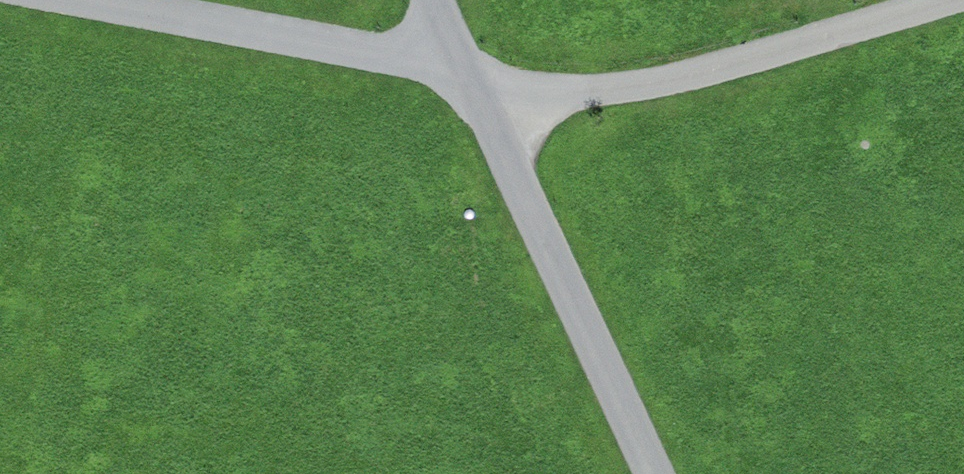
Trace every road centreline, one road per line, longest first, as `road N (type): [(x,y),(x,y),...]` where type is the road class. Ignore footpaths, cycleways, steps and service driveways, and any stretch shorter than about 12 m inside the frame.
road 1 (track): [(945,0),(721,66),(598,85),(467,69),(90,0)]
road 2 (unclassified): [(435,0),(654,473)]

